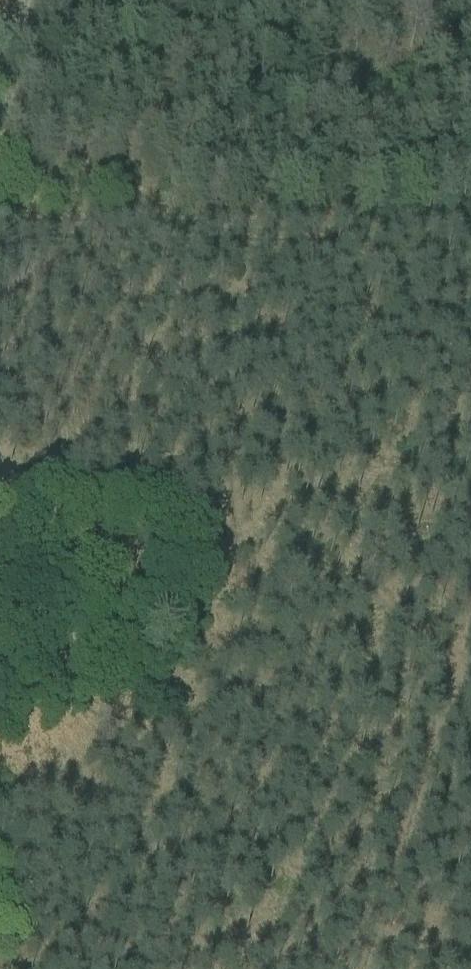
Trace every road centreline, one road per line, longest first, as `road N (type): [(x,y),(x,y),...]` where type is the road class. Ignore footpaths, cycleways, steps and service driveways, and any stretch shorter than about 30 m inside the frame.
road 1 (track): [(0,222),(470,227)]
road 2 (track): [(470,566),(338,968)]

